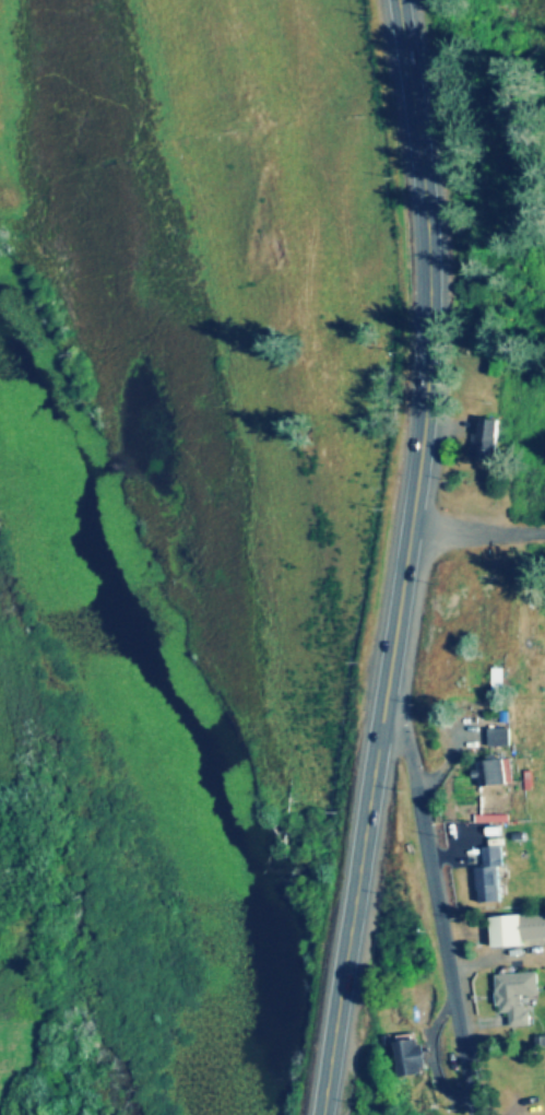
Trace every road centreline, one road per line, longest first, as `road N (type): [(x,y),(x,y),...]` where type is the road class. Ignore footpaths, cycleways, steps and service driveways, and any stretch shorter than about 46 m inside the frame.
road 1 (trunk): [(322,1114),(424,402),(427,235),(397,0)]
road 2 (residential): [(472,1114),(419,812),(383,704)]
road 3 (residential): [(544,535),(408,532)]

